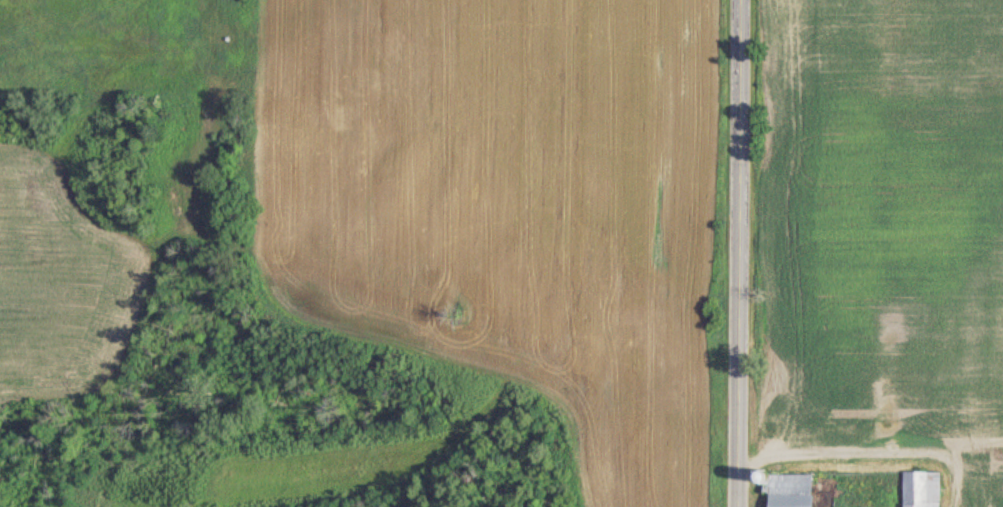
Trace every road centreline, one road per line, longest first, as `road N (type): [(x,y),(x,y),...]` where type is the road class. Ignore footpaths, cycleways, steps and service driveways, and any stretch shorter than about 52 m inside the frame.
road 1 (residential): [(746,506),(746,0)]

